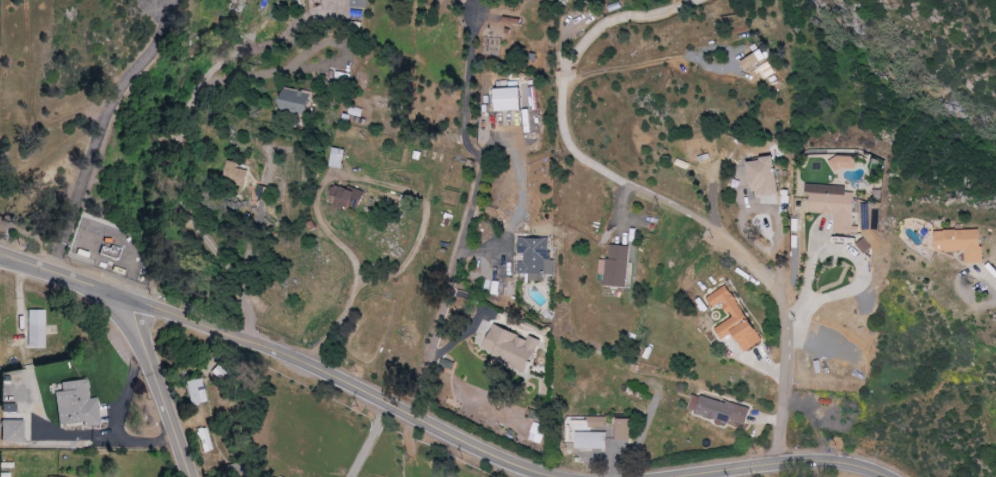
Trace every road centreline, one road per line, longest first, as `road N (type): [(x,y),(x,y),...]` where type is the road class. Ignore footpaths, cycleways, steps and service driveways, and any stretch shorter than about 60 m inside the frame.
road 1 (tertiary): [(0,259),(265,347),(507,463),(557,476)]
road 2 (residential): [(419,418),(486,176),(470,135),(480,14)]
road 3 (residential): [(54,274),(105,120),(167,26),(160,0)]
road 4 (residential): [(65,279),(108,303),(140,343),(192,476)]
road 5 (tertiary): [(701,476),(783,464),(876,476)]

